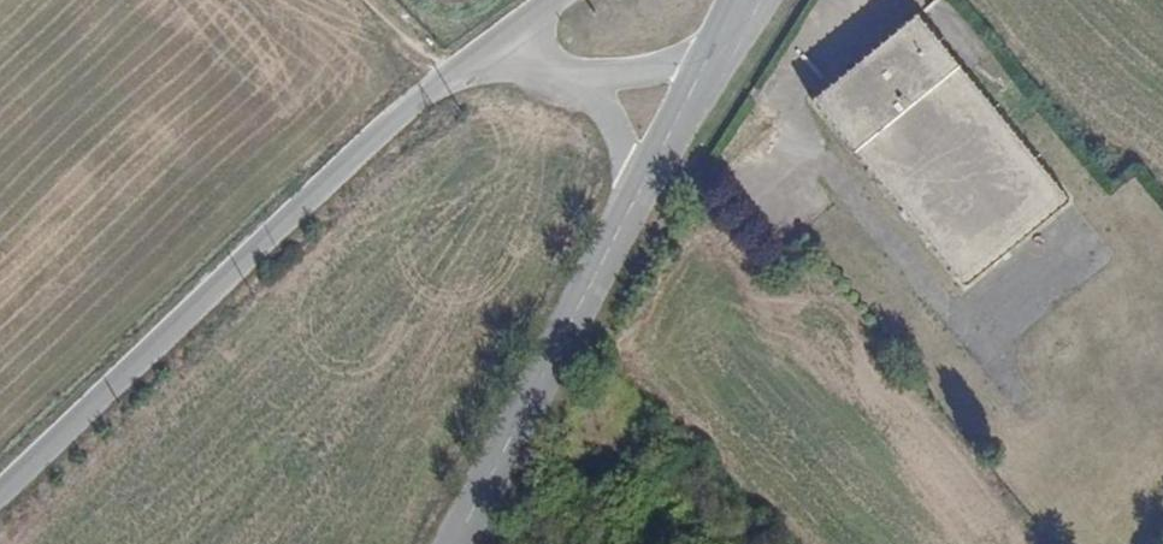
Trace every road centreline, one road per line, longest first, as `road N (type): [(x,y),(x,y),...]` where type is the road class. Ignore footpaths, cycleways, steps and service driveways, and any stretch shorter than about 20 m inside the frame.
road 1 (unclassified): [(496,44),(379,131),(0,496)]
road 2 (tertiary): [(638,191),(456,543)]
road 3 (tertiary): [(717,52),(638,191)]
road 4 (unclassified): [(589,82),(717,52)]

